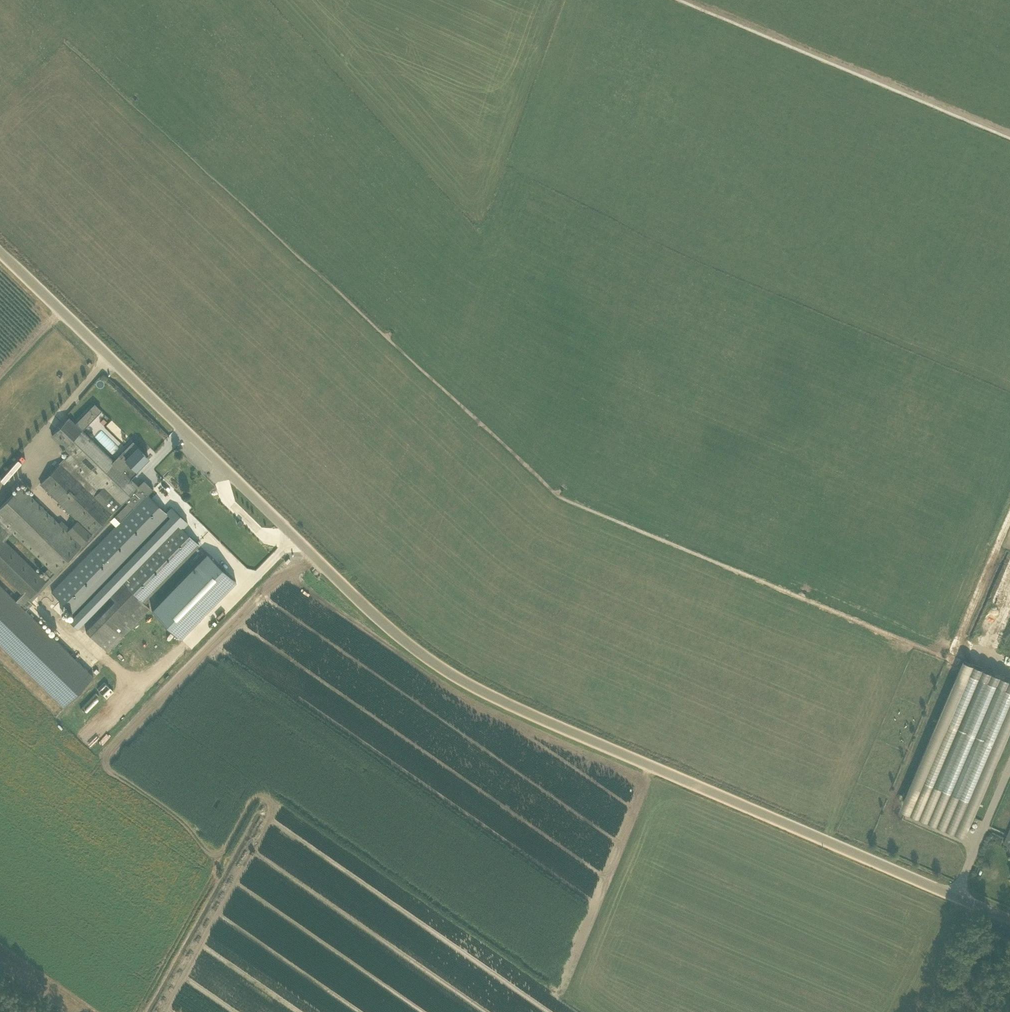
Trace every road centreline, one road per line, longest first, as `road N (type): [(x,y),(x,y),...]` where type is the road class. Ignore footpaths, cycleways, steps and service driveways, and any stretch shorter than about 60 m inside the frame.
road 1 (tertiary): [(1009,918),(531,712),(427,659),(0,252)]

